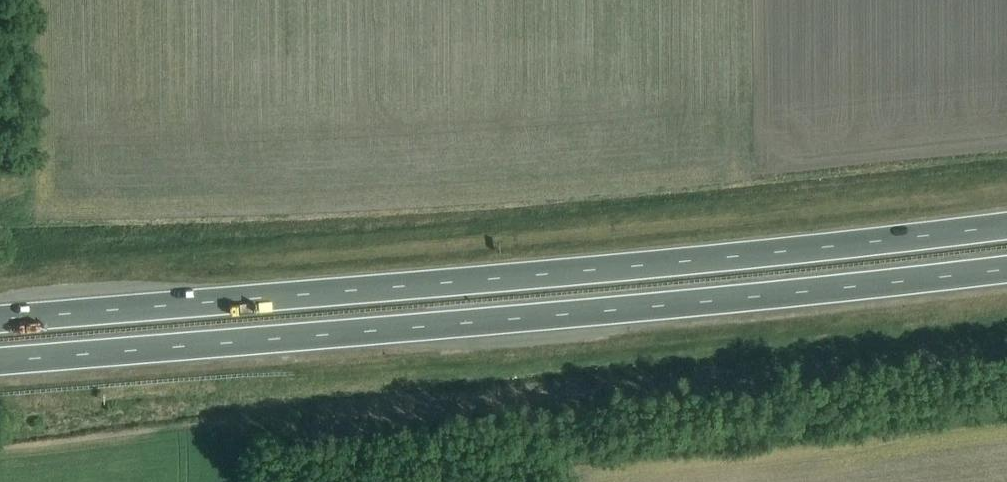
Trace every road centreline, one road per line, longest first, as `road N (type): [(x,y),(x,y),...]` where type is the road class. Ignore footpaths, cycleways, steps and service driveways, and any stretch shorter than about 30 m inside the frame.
road 1 (trunk): [(1006,227),(749,257),(0,320)]
road 2 (trunk): [(0,361),(1006,271)]

